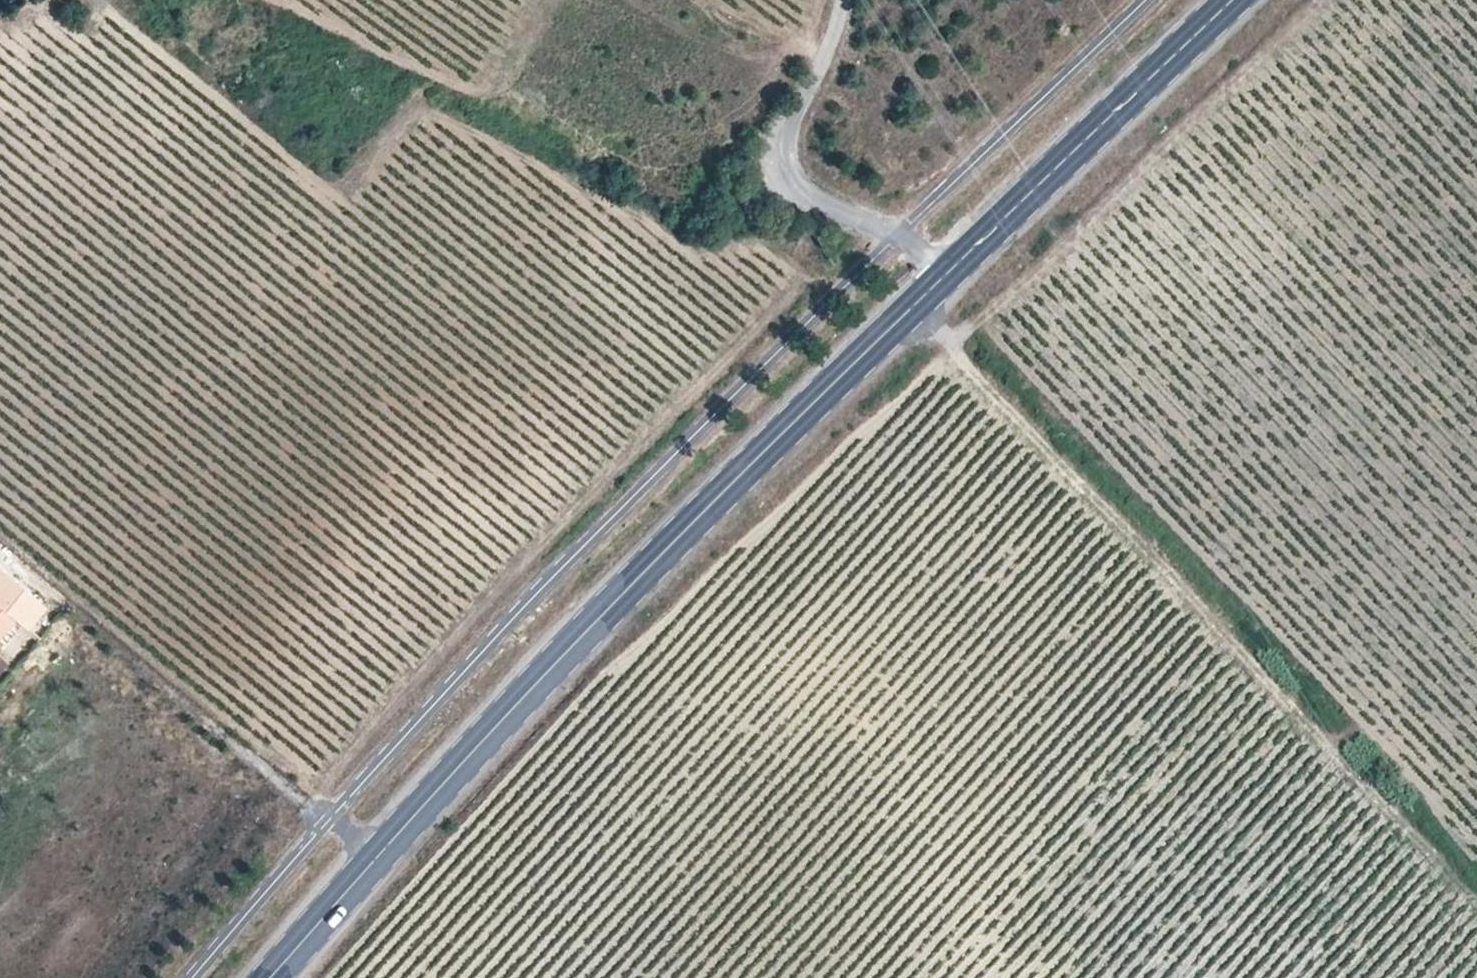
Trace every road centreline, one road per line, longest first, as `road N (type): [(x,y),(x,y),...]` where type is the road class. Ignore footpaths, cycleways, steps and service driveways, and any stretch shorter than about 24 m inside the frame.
road 1 (secondary): [(275,977),(573,647),(1239,0)]
road 2 (track): [(945,281),(898,236),(787,174),(788,142),(840,0)]

